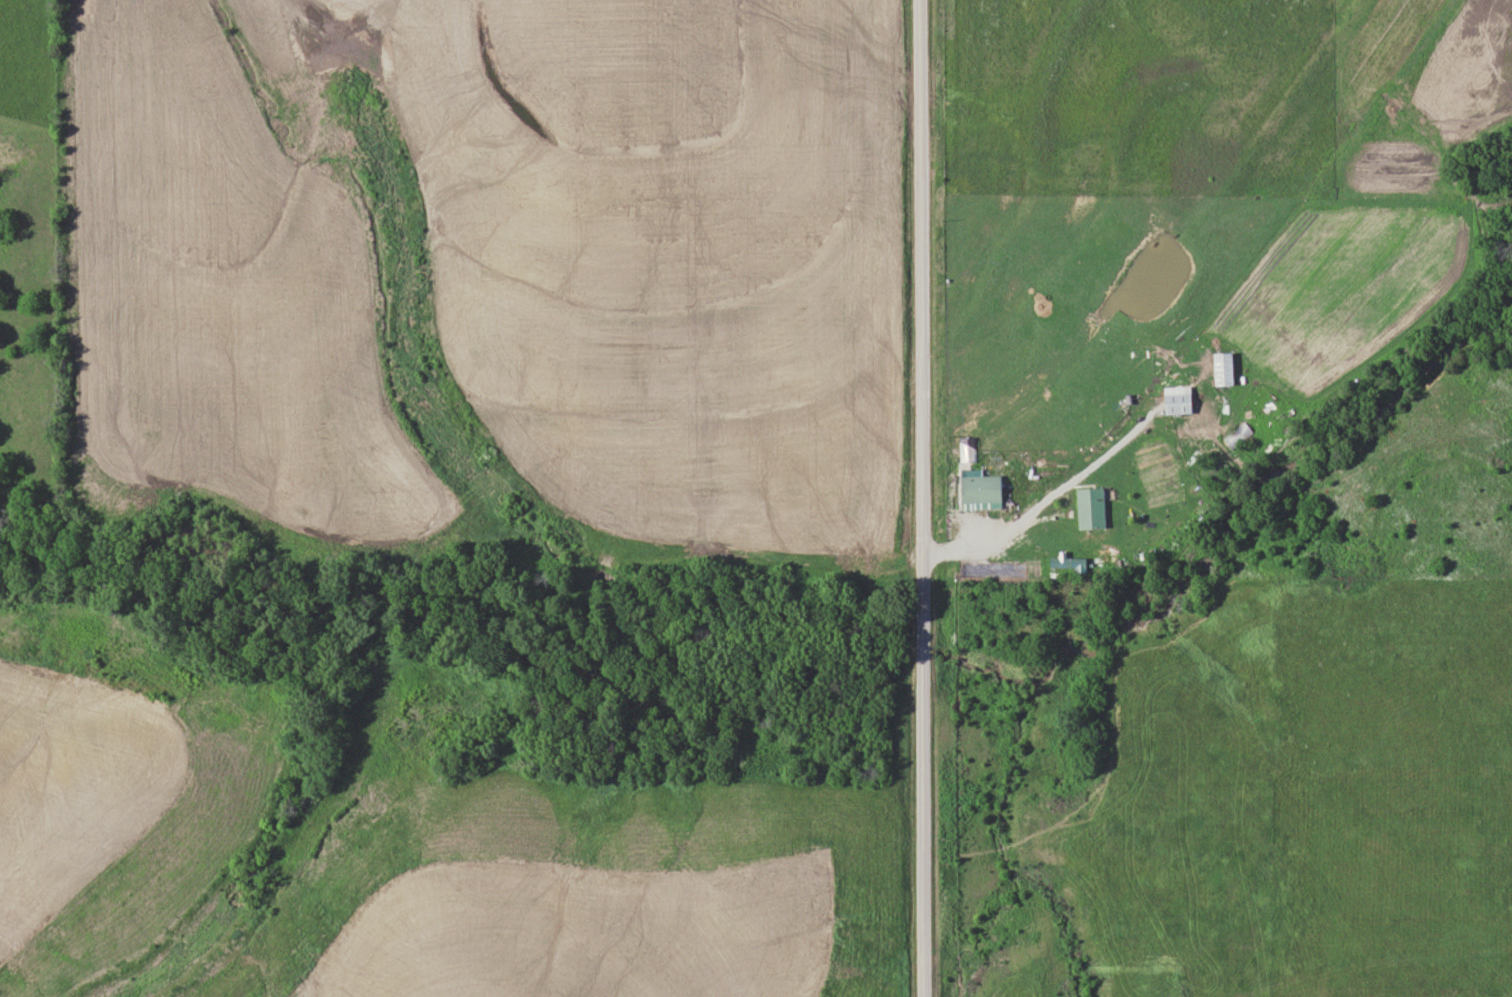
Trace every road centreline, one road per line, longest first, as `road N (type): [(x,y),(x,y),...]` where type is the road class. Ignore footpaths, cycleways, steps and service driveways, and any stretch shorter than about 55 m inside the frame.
road 1 (residential): [(920,996),(918,0)]

